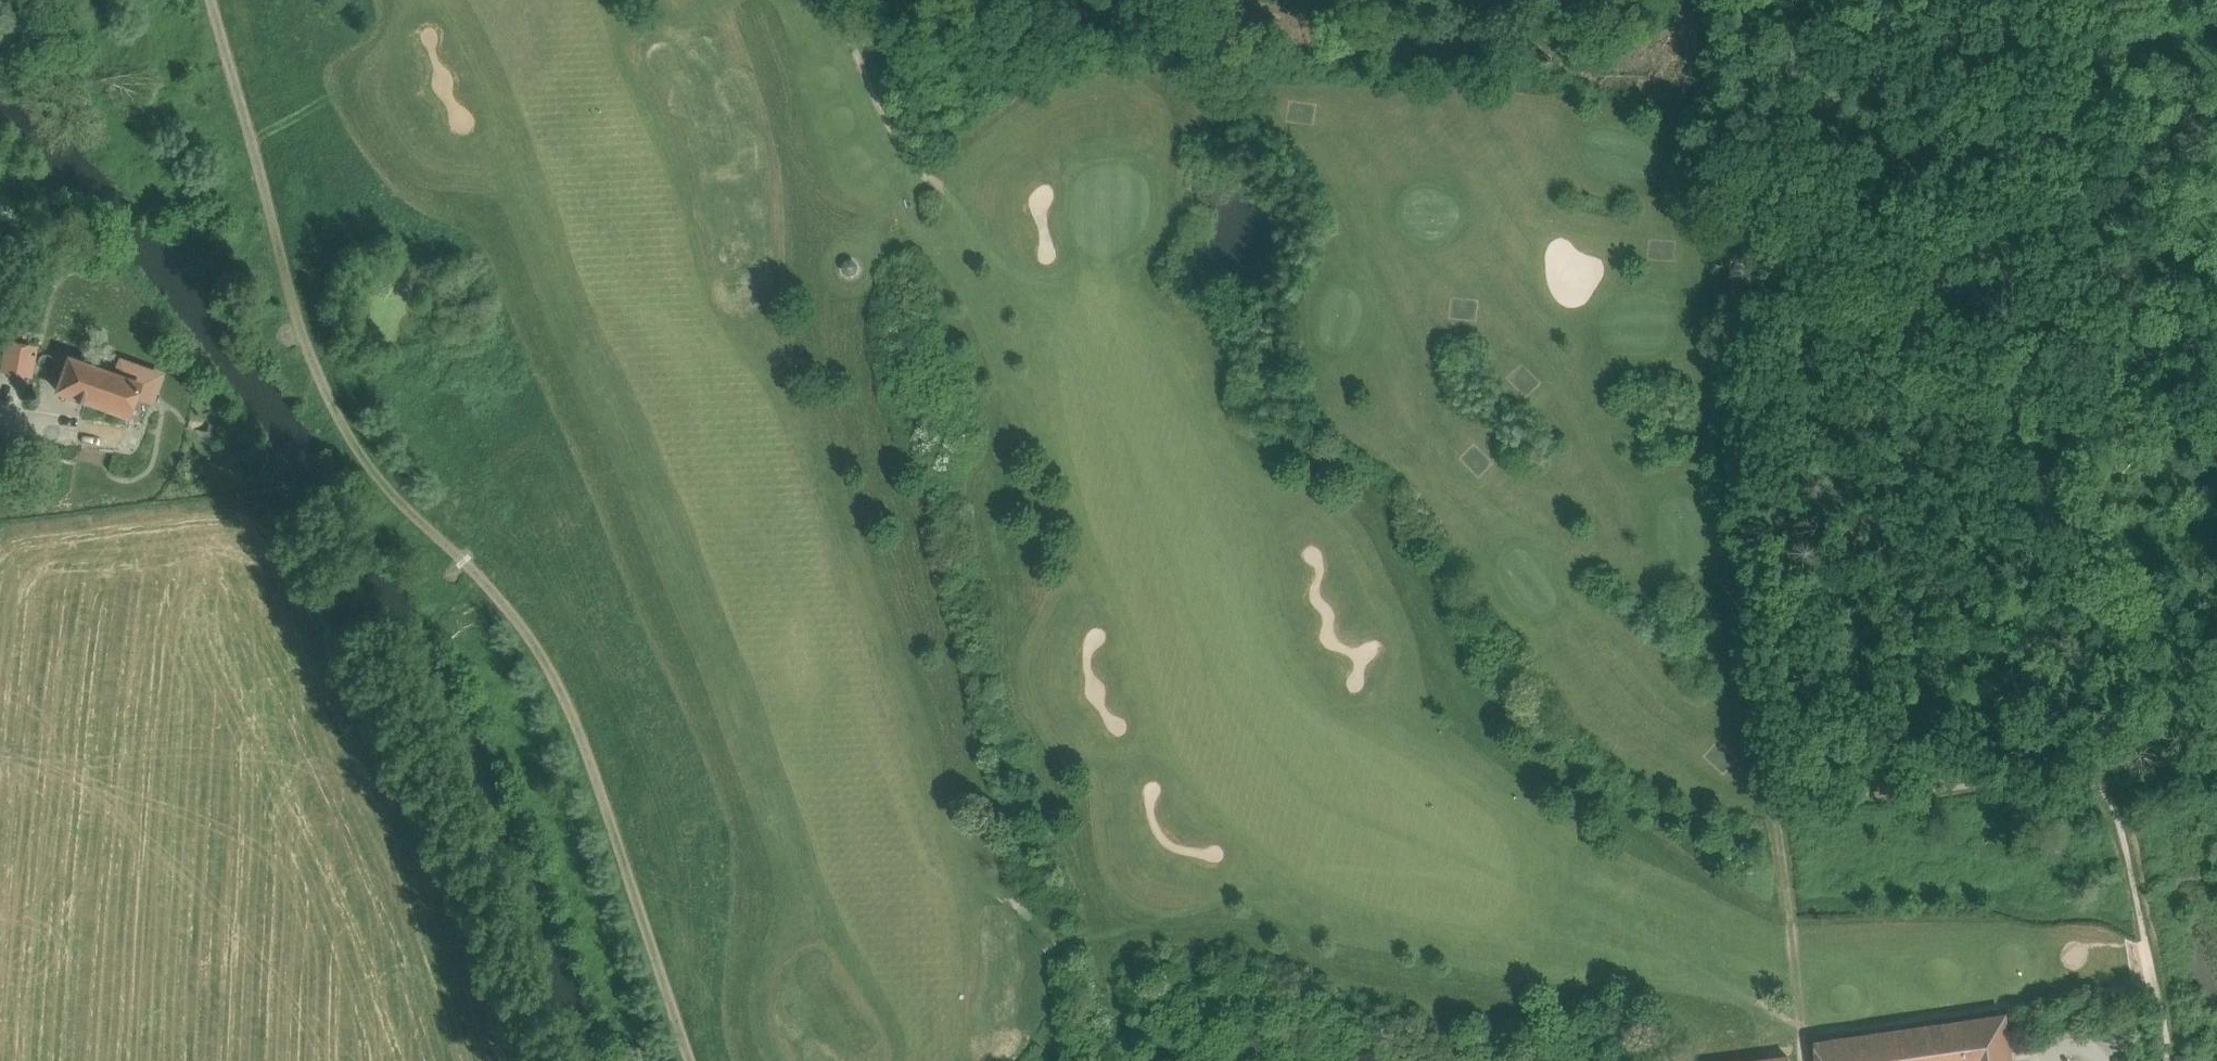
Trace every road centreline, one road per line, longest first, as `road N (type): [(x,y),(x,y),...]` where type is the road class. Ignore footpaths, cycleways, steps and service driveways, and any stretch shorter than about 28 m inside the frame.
road 1 (track): [(1803,1060),(1687,0)]

